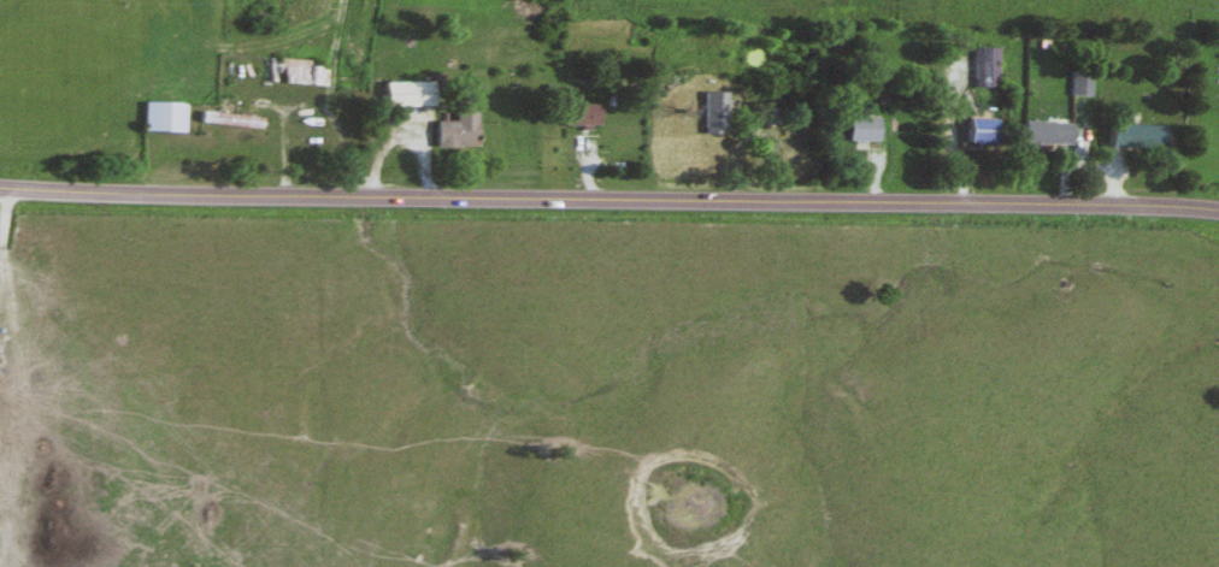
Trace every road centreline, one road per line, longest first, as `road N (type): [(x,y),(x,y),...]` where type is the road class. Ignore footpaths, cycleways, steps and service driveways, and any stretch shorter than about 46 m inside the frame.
road 1 (secondary): [(0,186),(1218,220)]

